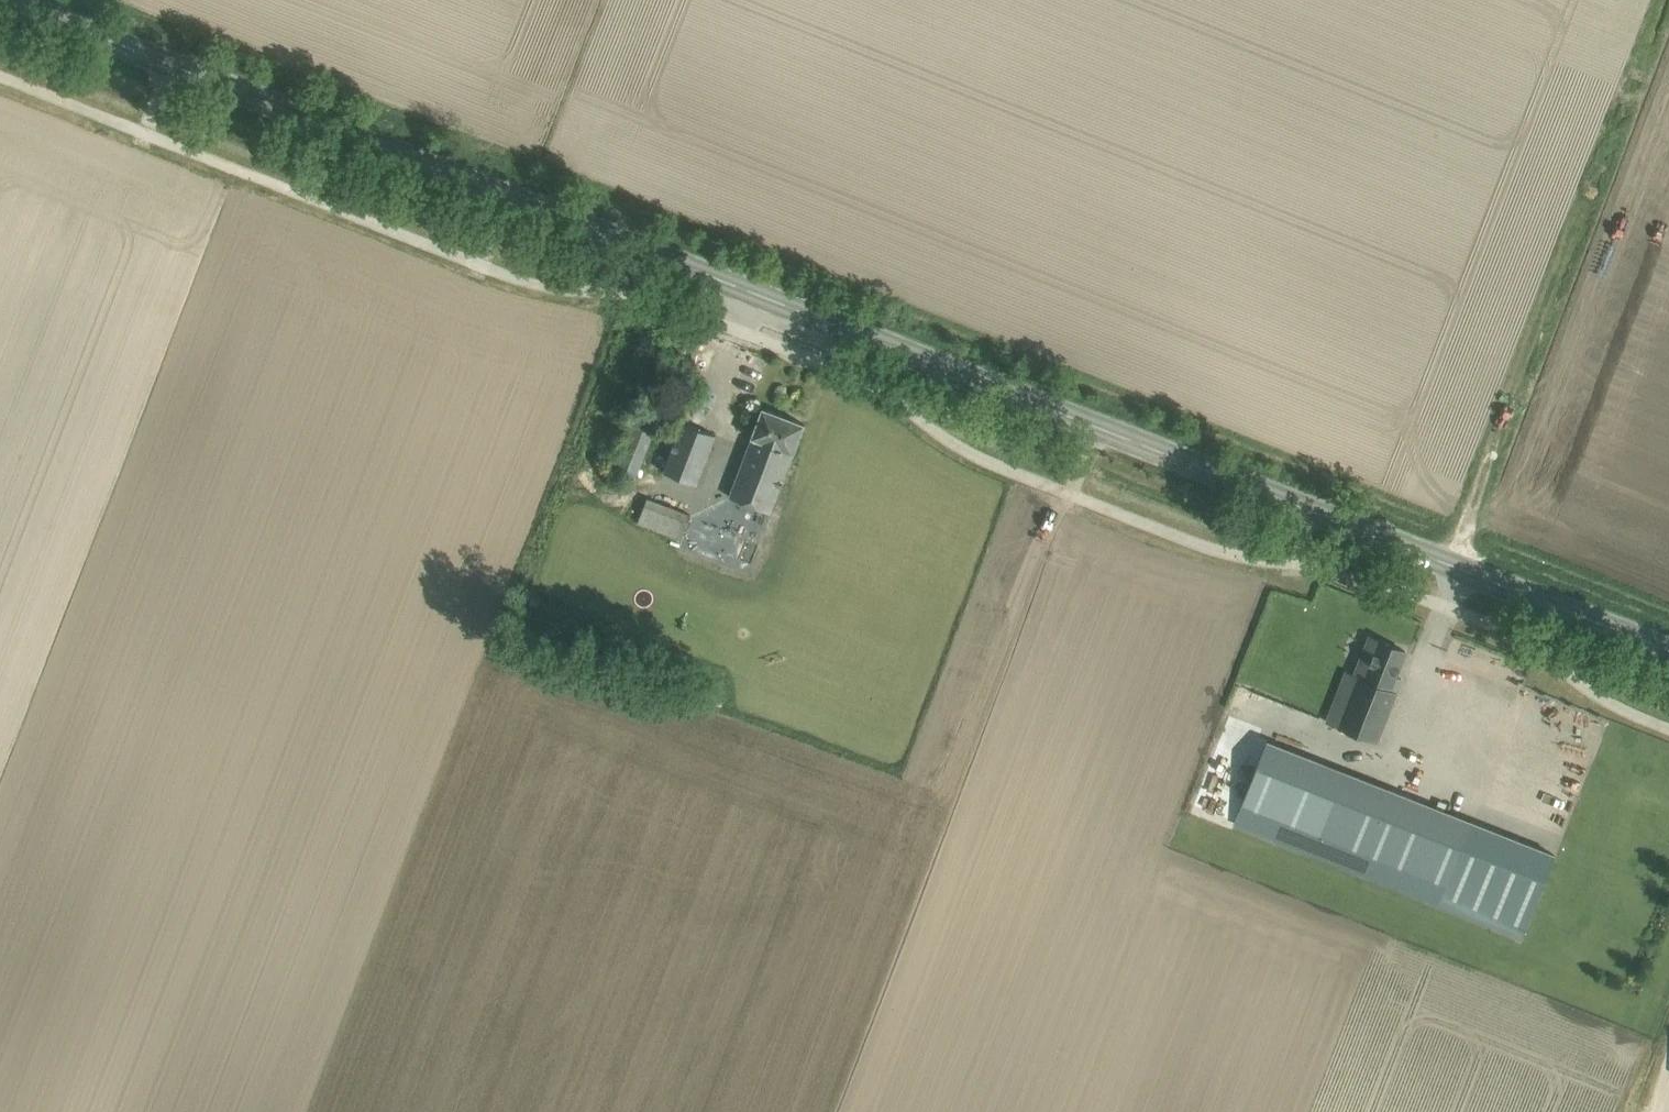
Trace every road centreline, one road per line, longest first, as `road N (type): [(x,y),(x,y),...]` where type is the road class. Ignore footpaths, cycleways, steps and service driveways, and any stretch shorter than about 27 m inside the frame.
road 1 (tertiary): [(1668,653),(5,0)]

